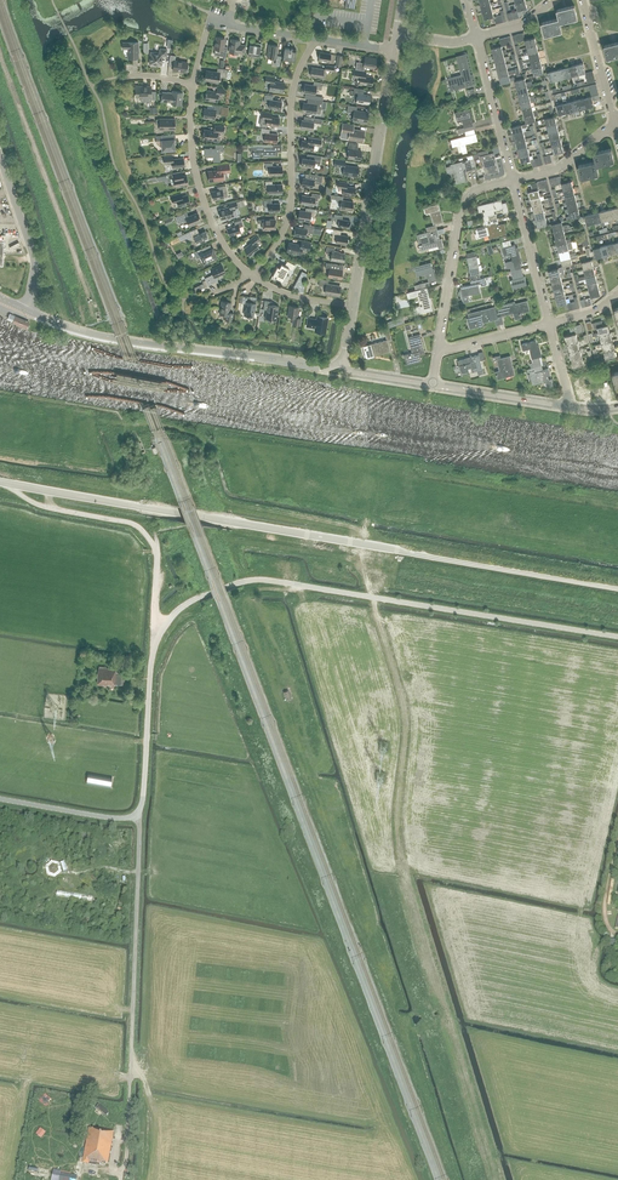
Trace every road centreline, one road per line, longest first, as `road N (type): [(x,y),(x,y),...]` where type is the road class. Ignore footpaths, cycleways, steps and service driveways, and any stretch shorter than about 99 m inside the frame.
road 1 (unclassified): [(617,636),(245,582),(193,600),(161,634),(136,815),(0,798)]
road 2 (track): [(617,587),(149,508)]
road 3 (tertiary): [(341,362),(321,367),(141,344),(28,311)]
road 4 (tertiary): [(353,306),(393,50)]
road 5 (residential): [(252,274),(287,221),(292,99),(314,38)]
road 6 (residential): [(438,352),(462,206),(476,191),(513,180)]
road 7 (residential): [(252,274),(222,241),(200,189),(194,85)]
road 8 (unclassified): [(28,311),(34,257),(0,158)]
road 9 (unclassified): [(149,508),(0,482)]
road 10 (residential): [(550,323),(513,180)]
road 11 (residential): [(513,180),(477,37)]
road 12 (unclassified): [(432,385),(571,407)]
road 13 (residential): [(614,124),(583,0)]

